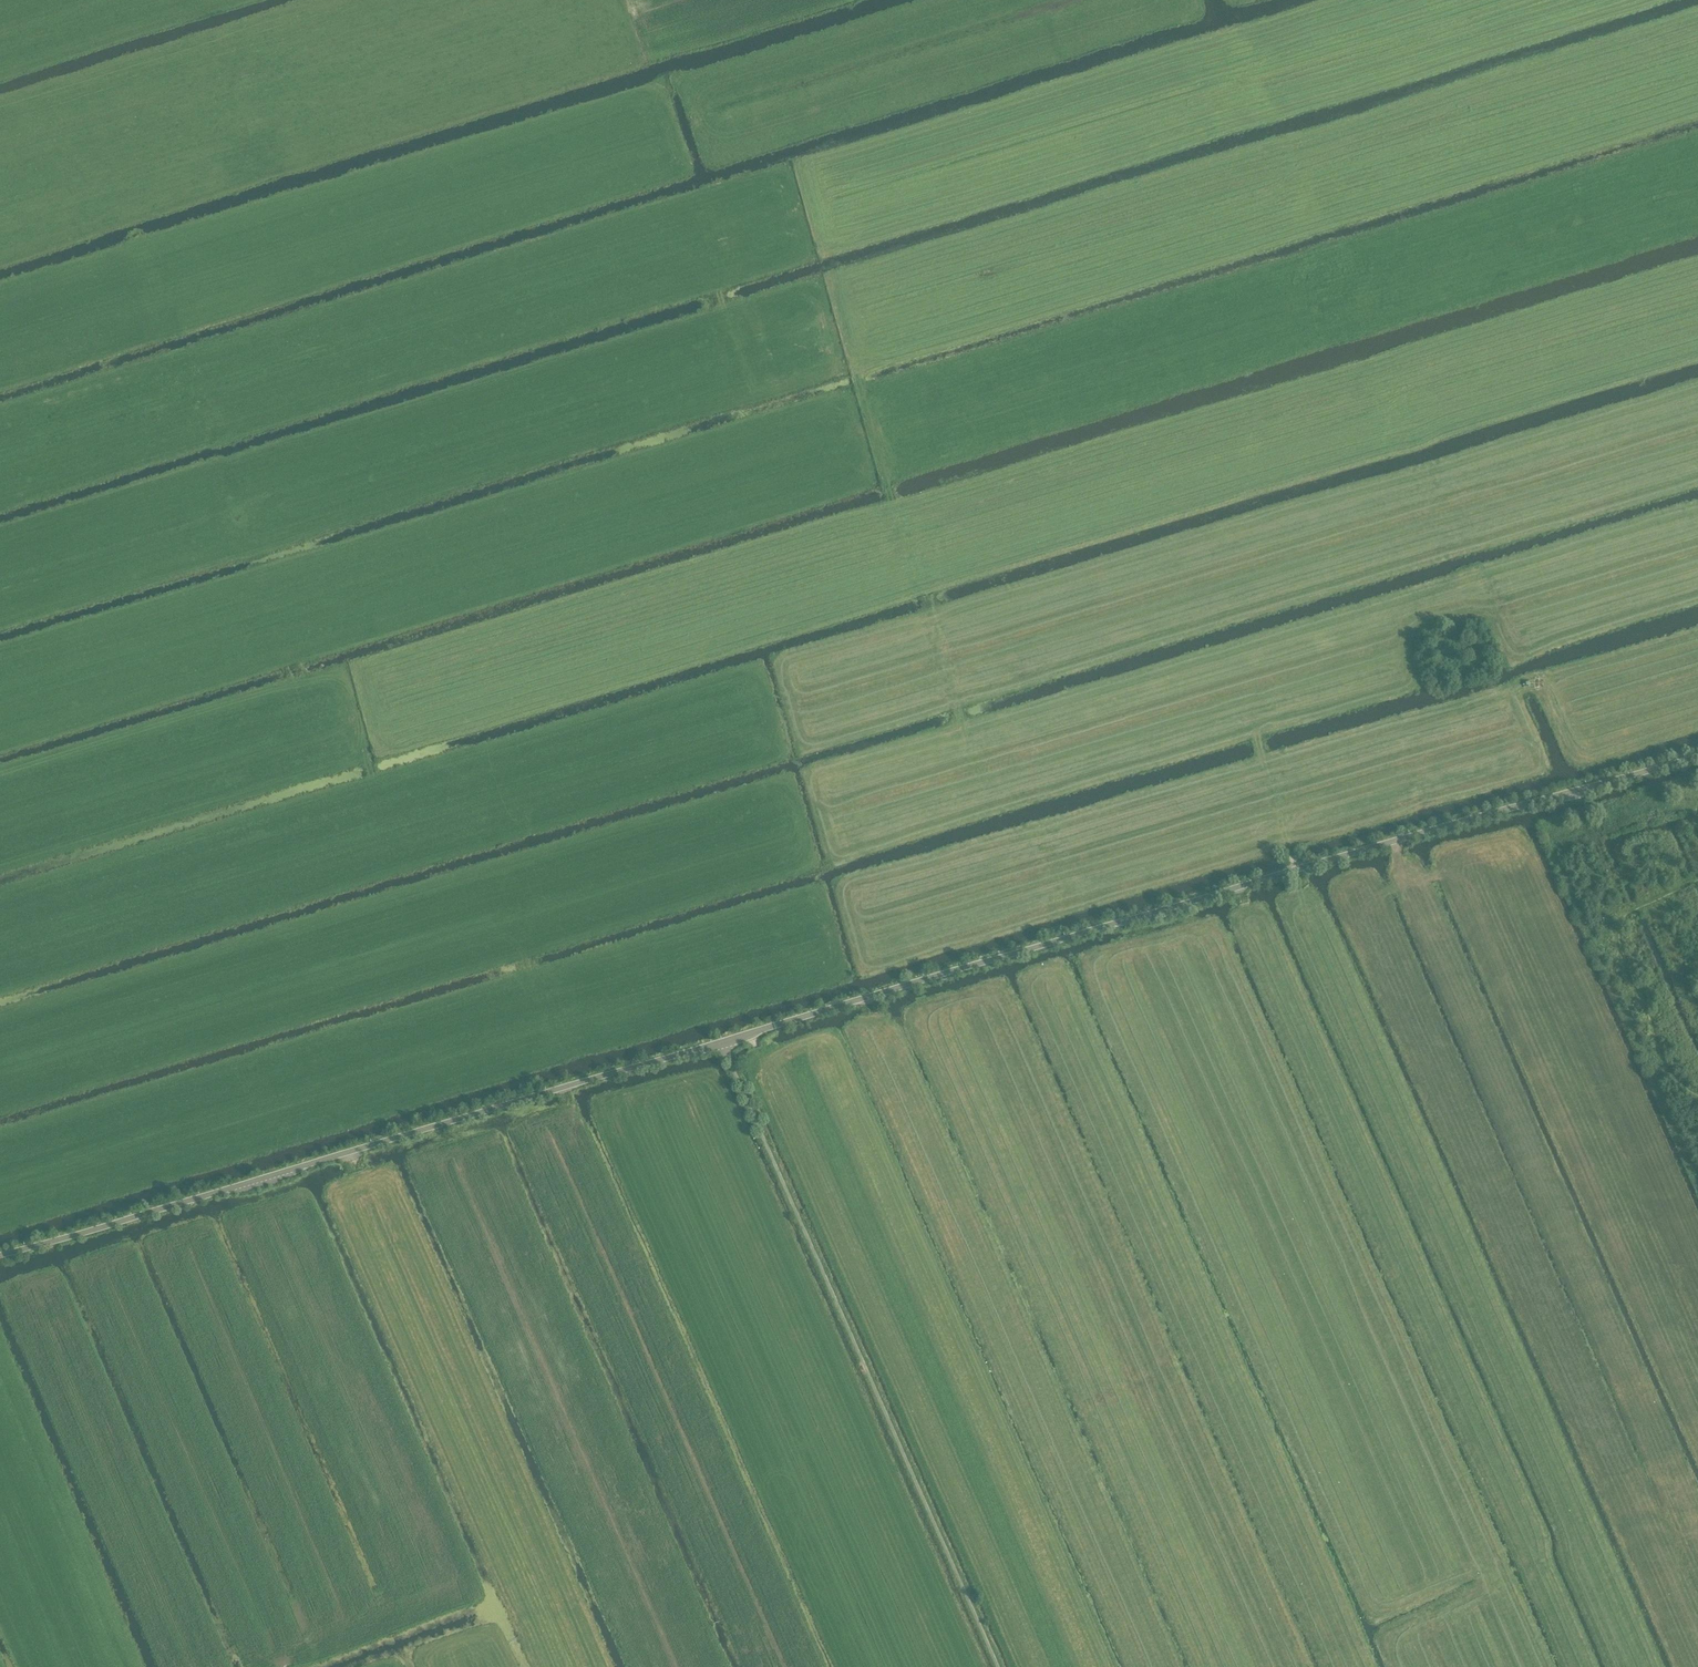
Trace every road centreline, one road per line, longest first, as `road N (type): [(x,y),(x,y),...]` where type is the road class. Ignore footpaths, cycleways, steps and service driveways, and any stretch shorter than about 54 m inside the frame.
road 1 (unclassified): [(0,1257),(1697,756)]

